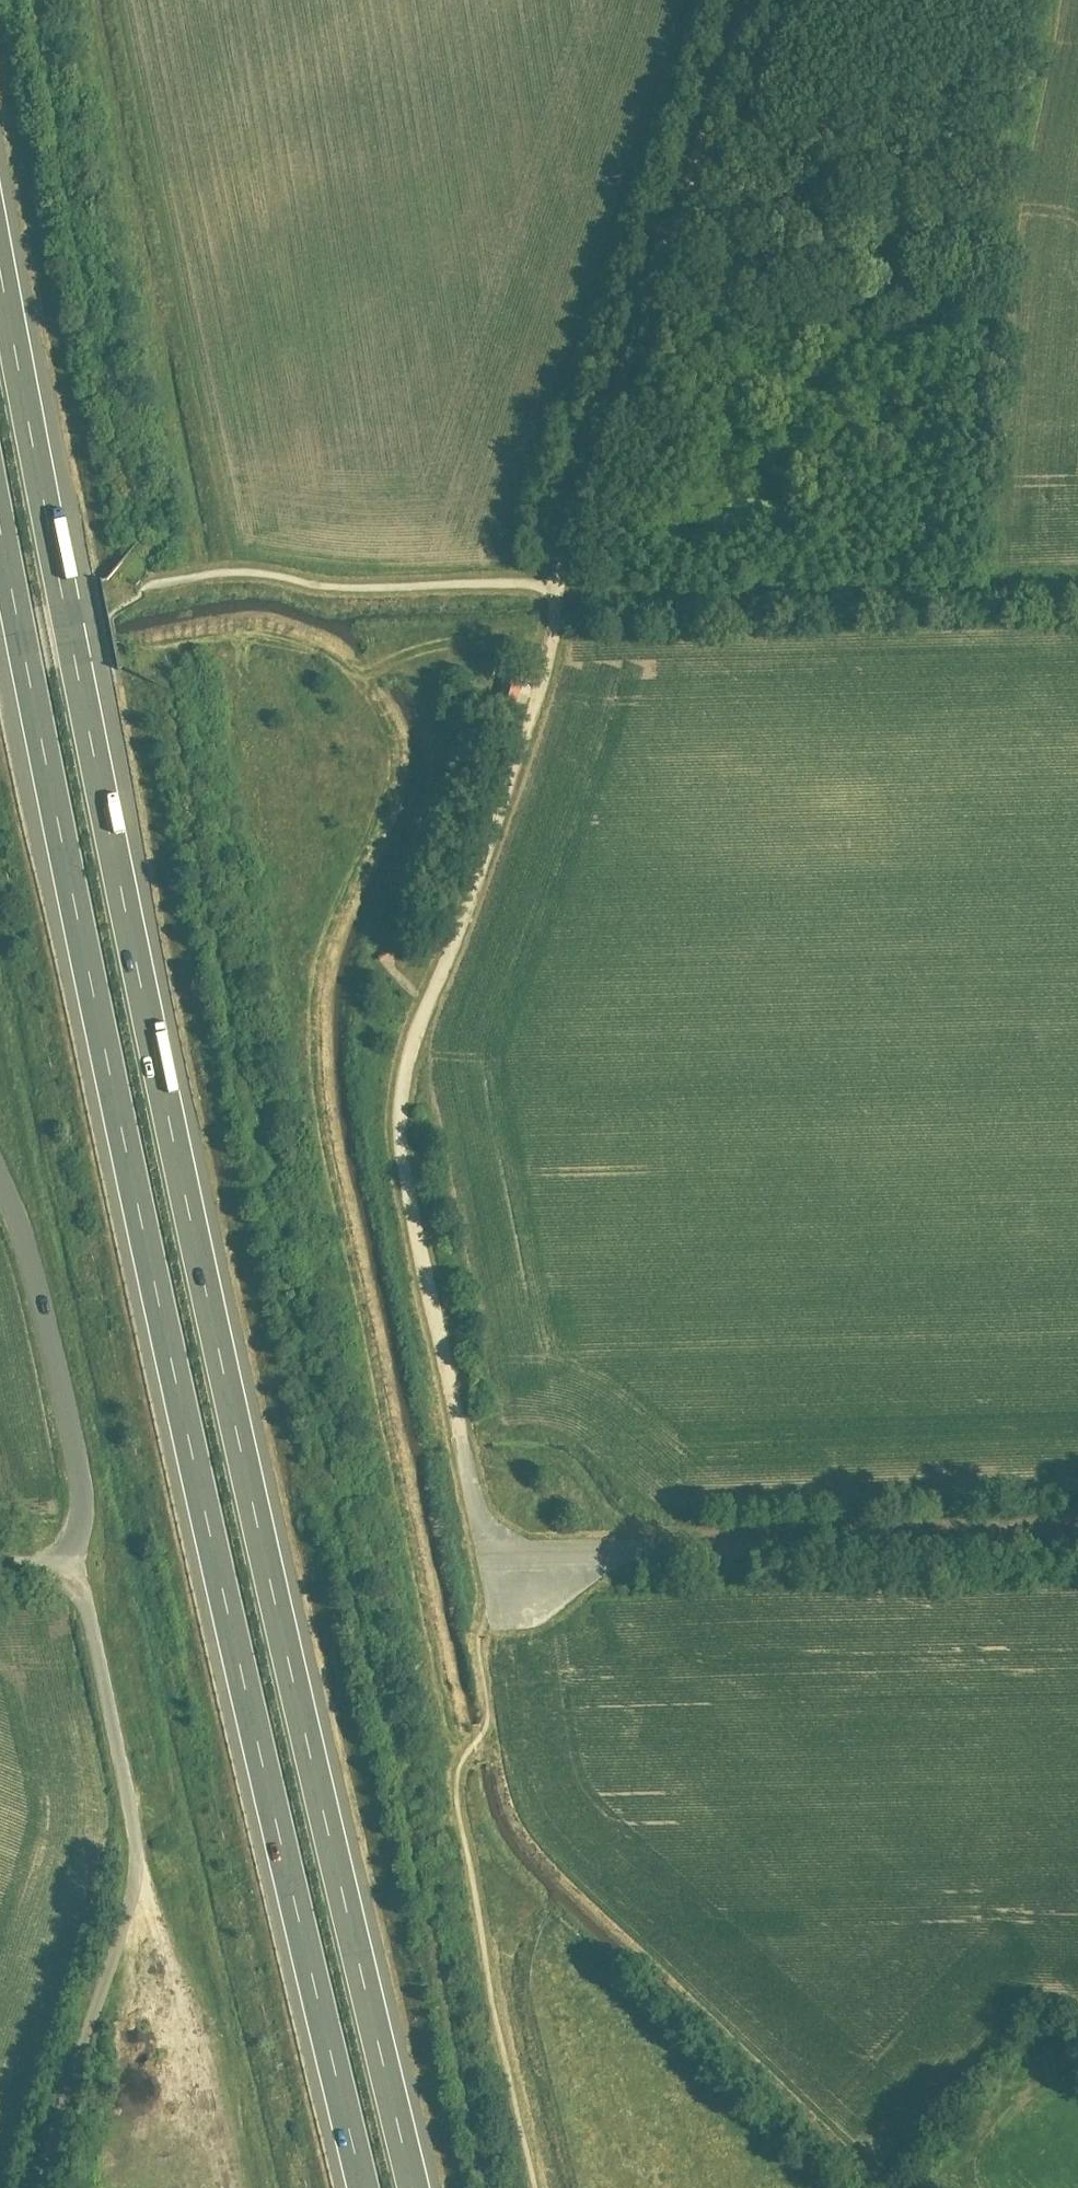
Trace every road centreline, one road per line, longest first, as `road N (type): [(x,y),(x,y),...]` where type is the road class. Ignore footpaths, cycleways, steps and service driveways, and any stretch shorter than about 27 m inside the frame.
road 1 (motorway): [(417,2187),(199,1246),(0,258)]
road 2 (motorway): [(0,516),(151,1257),(365,2187)]
road 3 (track): [(554,595),(553,651),(497,831),(408,1067),(401,1127),(450,1394),(483,1520),(522,1582)]
road 4 (track): [(751,0),(554,595)]
road 5 (residential): [(1077,1538),(571,1556),(522,1582)]
road 6 (track): [(554,595),(511,584),(331,588),(237,575),(149,592)]
road 7 (track): [(540,2187),(460,1812)]

